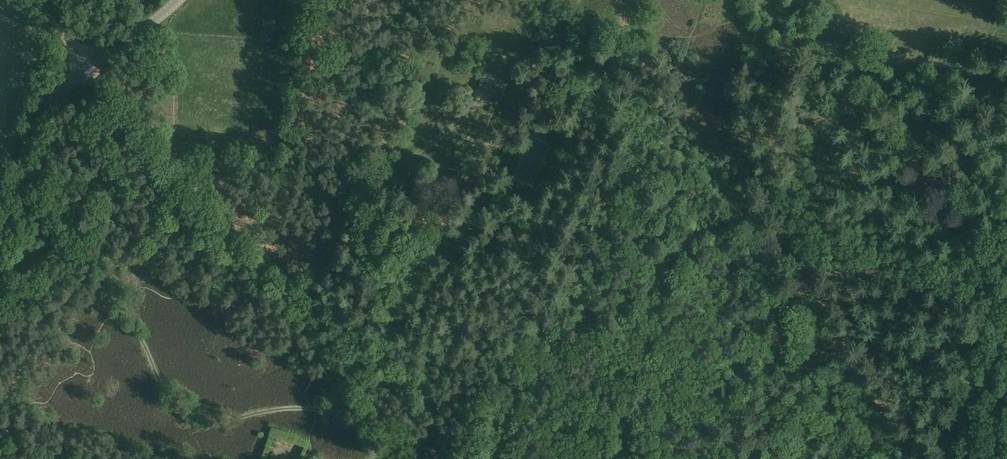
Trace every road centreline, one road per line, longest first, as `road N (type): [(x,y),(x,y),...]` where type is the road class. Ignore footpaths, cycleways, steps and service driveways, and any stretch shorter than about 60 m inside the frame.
road 1 (unclassified): [(1006,293),(877,258),(830,253),(629,330),(527,353),(424,350),(346,326),(220,237),(147,158),(87,68)]
road 2 (track): [(21,168),(96,256),(173,402),(223,421),(315,409),(358,425),(383,450),(417,458)]
road 3 (track): [(905,458),(906,445),(808,259)]
road 4 (tertiary): [(0,229),(44,110),(87,68)]
road 5 (track): [(638,328),(610,458)]

